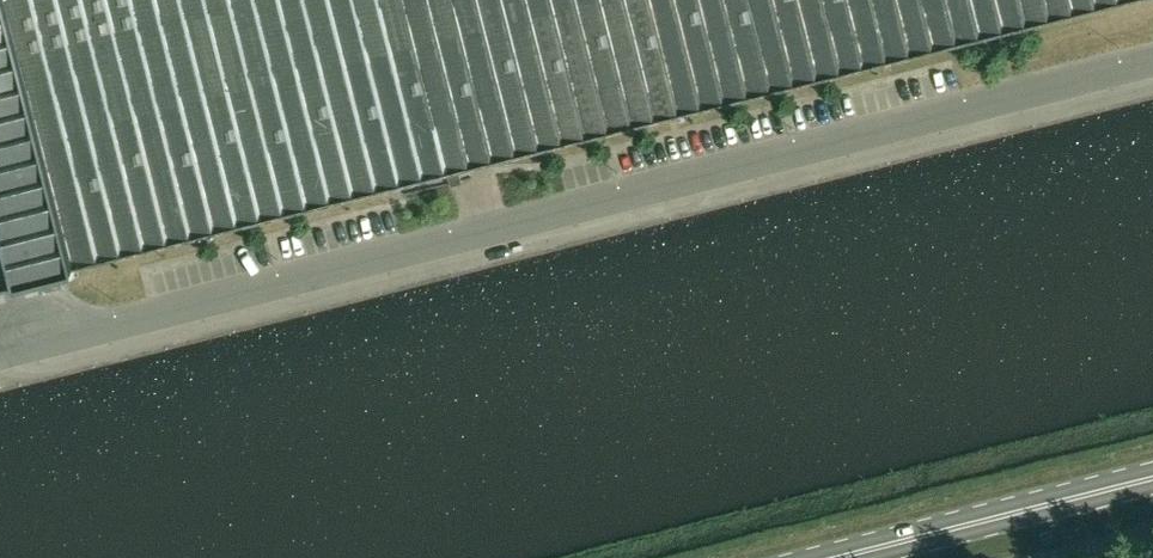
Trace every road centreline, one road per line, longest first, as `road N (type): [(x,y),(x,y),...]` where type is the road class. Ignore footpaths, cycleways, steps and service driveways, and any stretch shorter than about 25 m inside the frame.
road 1 (unclassified): [(0,354),(1152,57)]
road 2 (primary): [(836,557),(1152,478)]

